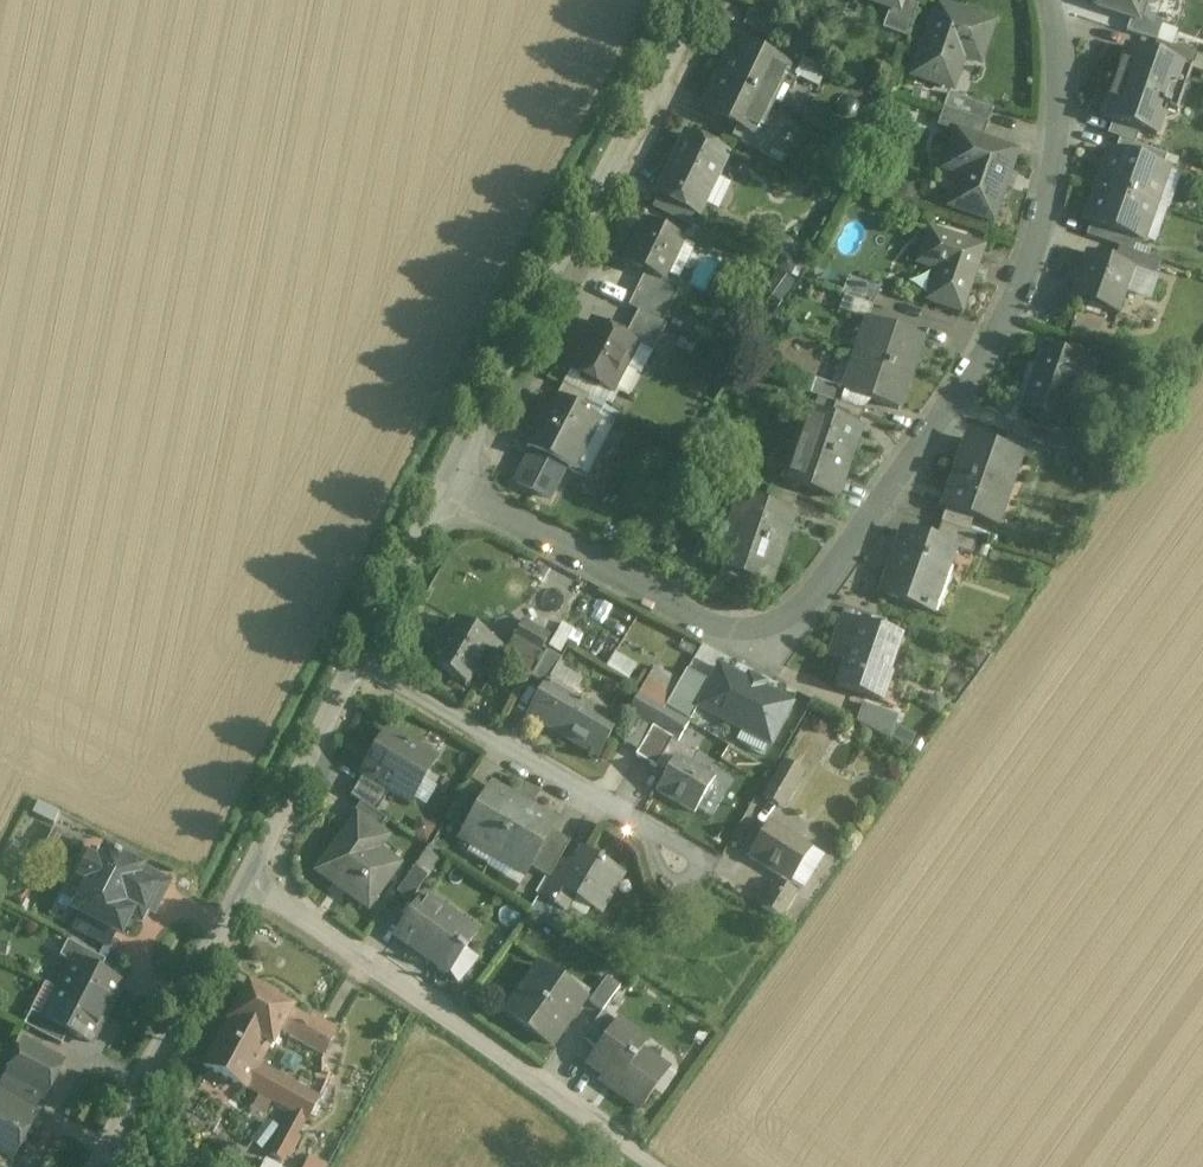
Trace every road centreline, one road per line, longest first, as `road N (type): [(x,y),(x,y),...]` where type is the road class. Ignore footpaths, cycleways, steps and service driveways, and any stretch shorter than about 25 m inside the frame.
road 1 (residential): [(1051,0),(1059,32),(1045,223),(1004,322),(808,609),(771,638),(731,634),(444,489)]
road 2 (residential): [(696,0),(444,489)]
road 3 (residential): [(251,879),(661,1166)]
road 4 (residential): [(358,664),(647,837),(681,870)]
road 5 (residential): [(251,879),(105,1166)]
road 6 (residential): [(358,664),(251,879)]
road 7 (residential): [(444,489),(358,664)]

